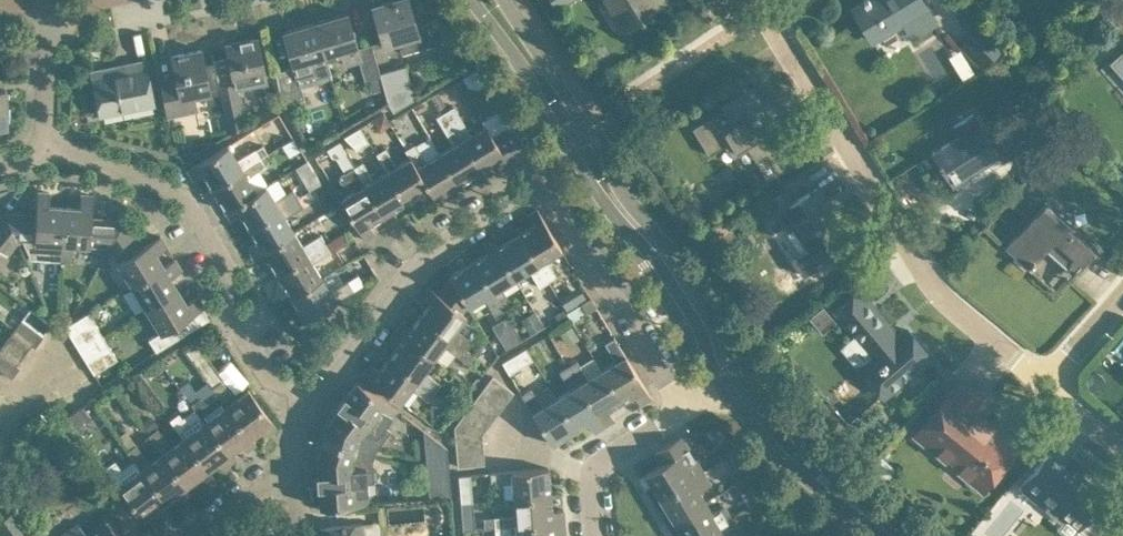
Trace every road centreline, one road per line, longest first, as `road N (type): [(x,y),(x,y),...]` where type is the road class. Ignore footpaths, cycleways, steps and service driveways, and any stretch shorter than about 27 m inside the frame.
road 1 (residential): [(1044,384),(927,283),(762,11)]
road 2 (tertiary): [(473,0),(525,66),(591,183),(662,269),(724,384)]
road 3 (tertiary): [(748,369),(670,247),(619,189),(506,0)]
road 4 (residential): [(310,400),(260,363),(228,310),(220,255),(183,192),(76,152),(45,151)]
road 5 (residential): [(310,400),(439,242),(542,179)]
road 6 (residential): [(681,411),(542,179)]
road 7 (tertiary): [(907,535),(803,443),(748,369)]
road 8 (tertiary): [(724,384),(790,465),(880,535)]
road 9 (residential): [(595,535),(591,473),(598,463),(681,411)]
road 10 (residential): [(45,151),(50,1)]
road 11 (residential): [(294,462),(198,535)]

